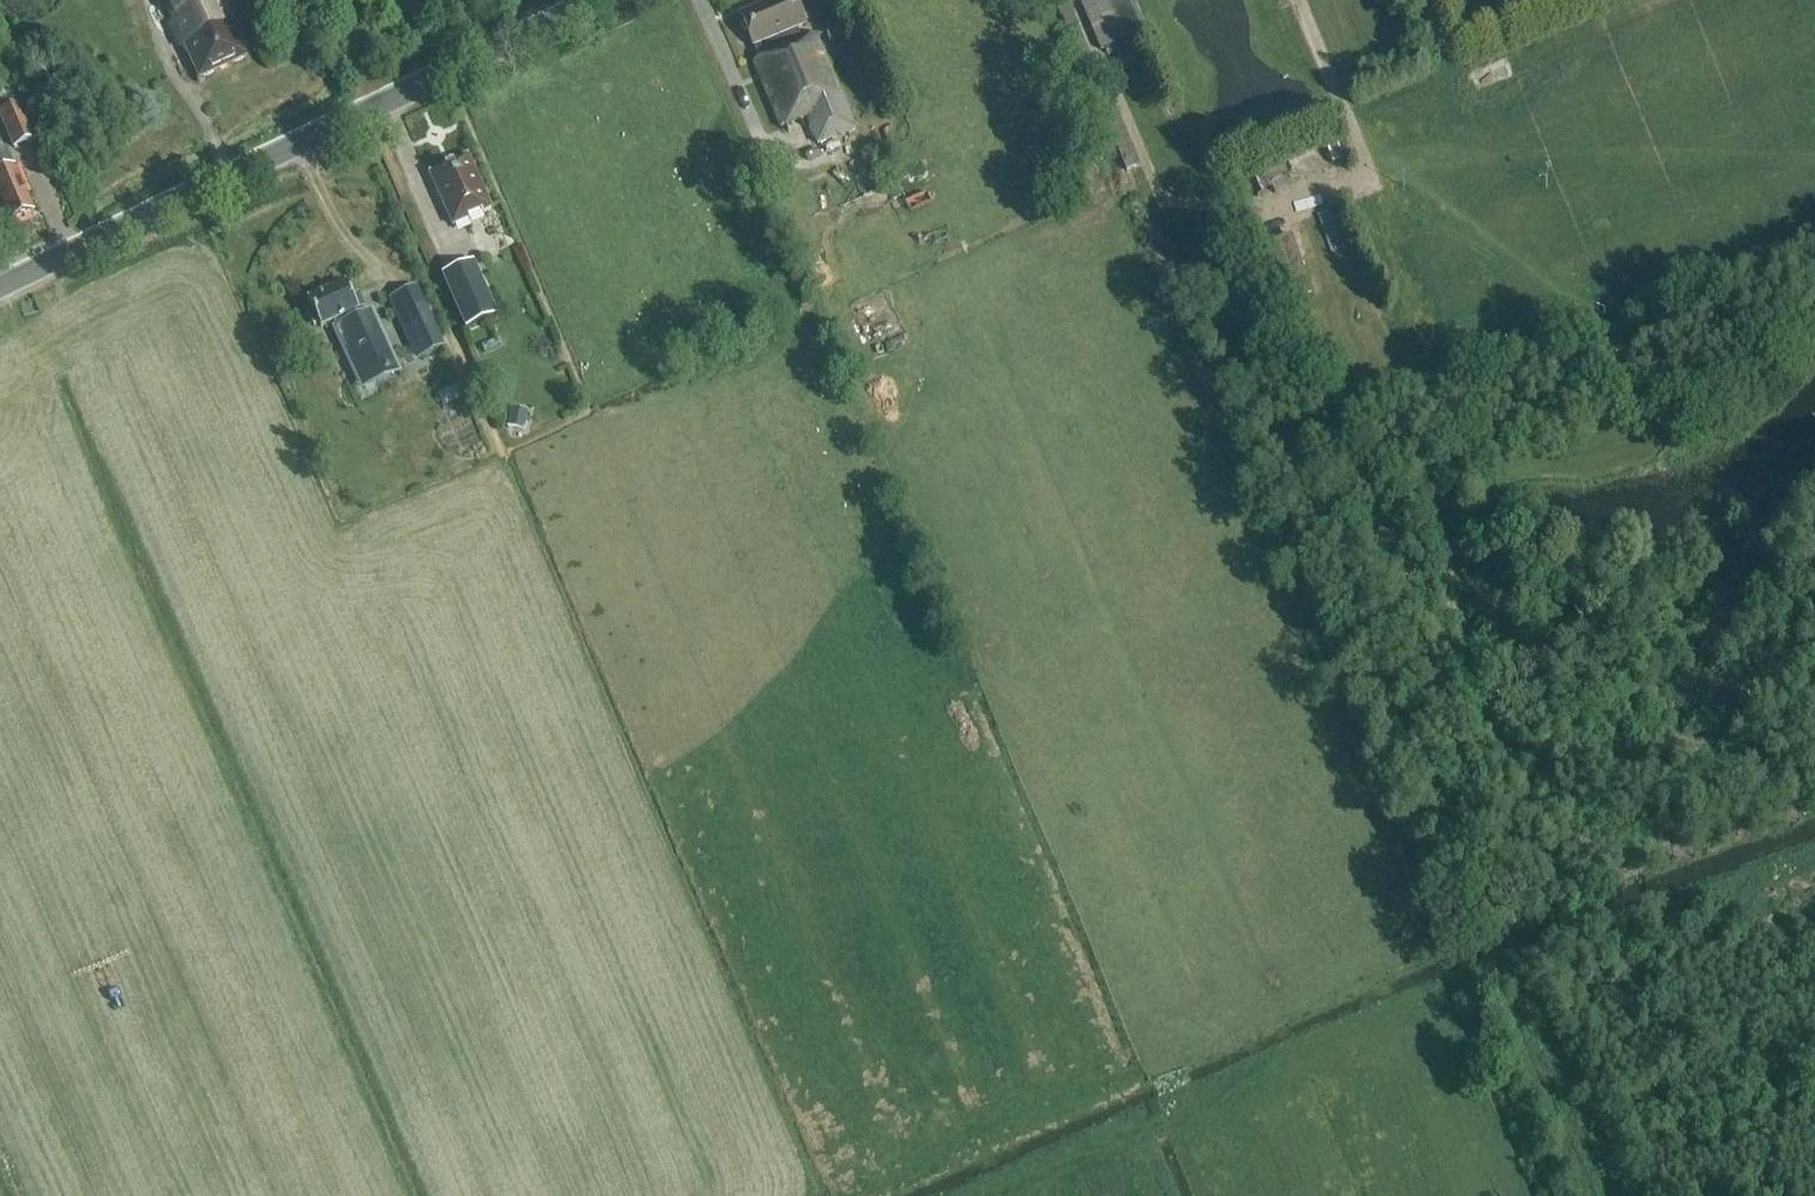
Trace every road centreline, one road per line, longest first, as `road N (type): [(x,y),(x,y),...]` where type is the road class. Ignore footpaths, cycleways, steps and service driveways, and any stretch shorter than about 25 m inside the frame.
road 1 (secondary): [(0,285),(585,0)]
road 2 (track): [(1515,970),(1608,1195)]

